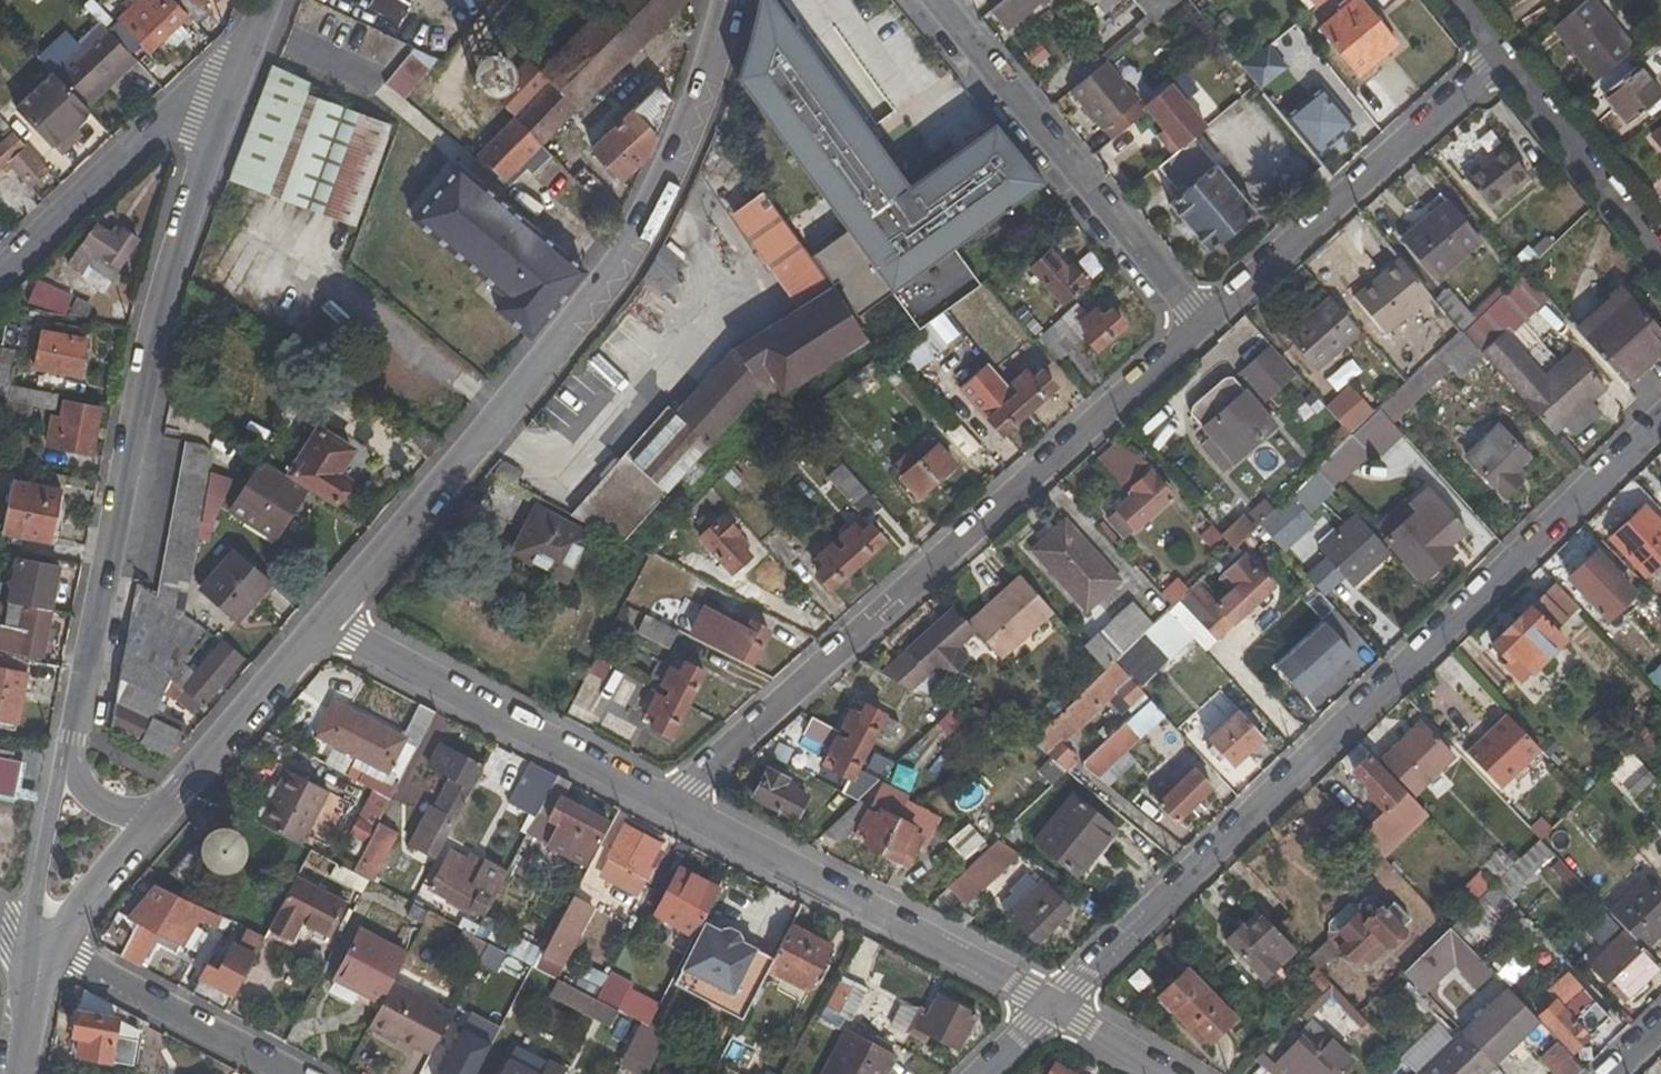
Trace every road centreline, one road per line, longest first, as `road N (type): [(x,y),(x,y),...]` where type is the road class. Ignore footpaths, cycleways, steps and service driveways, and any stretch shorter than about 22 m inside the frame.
road 1 (residential): [(1053,1005),(1660,425)]
road 2 (tertiary): [(331,622),(628,250),(708,81),(730,0)]
road 3 (tertiary): [(243,51),(171,271),(68,755)]
road 4 (residential): [(1204,324),(667,807)]
road 5 (residential): [(667,807),(1053,1005)]
road 6 (residential): [(1204,324),(923,0)]
road 7 (residential): [(1502,59),(1204,324)]
road 8 (residential): [(331,622),(667,807)]
road 9 (residential): [(0,276),(243,51)]
road 10 (residential): [(41,955),(83,962),(289,1073)]
road 11 (tertiary): [(161,815),(331,622)]
road 12 (residential): [(1502,59),(1660,252)]
road 13 (tertiary): [(68,755),(33,906),(41,955)]
road 14 (tertiary): [(41,955),(161,815)]
road 15 (residential): [(1053,1005),(1165,1073)]
road 16 (unclassified): [(68,755),(90,794),(108,806),(161,815)]
road 17 (tertiary): [(19,1073),(41,955)]

